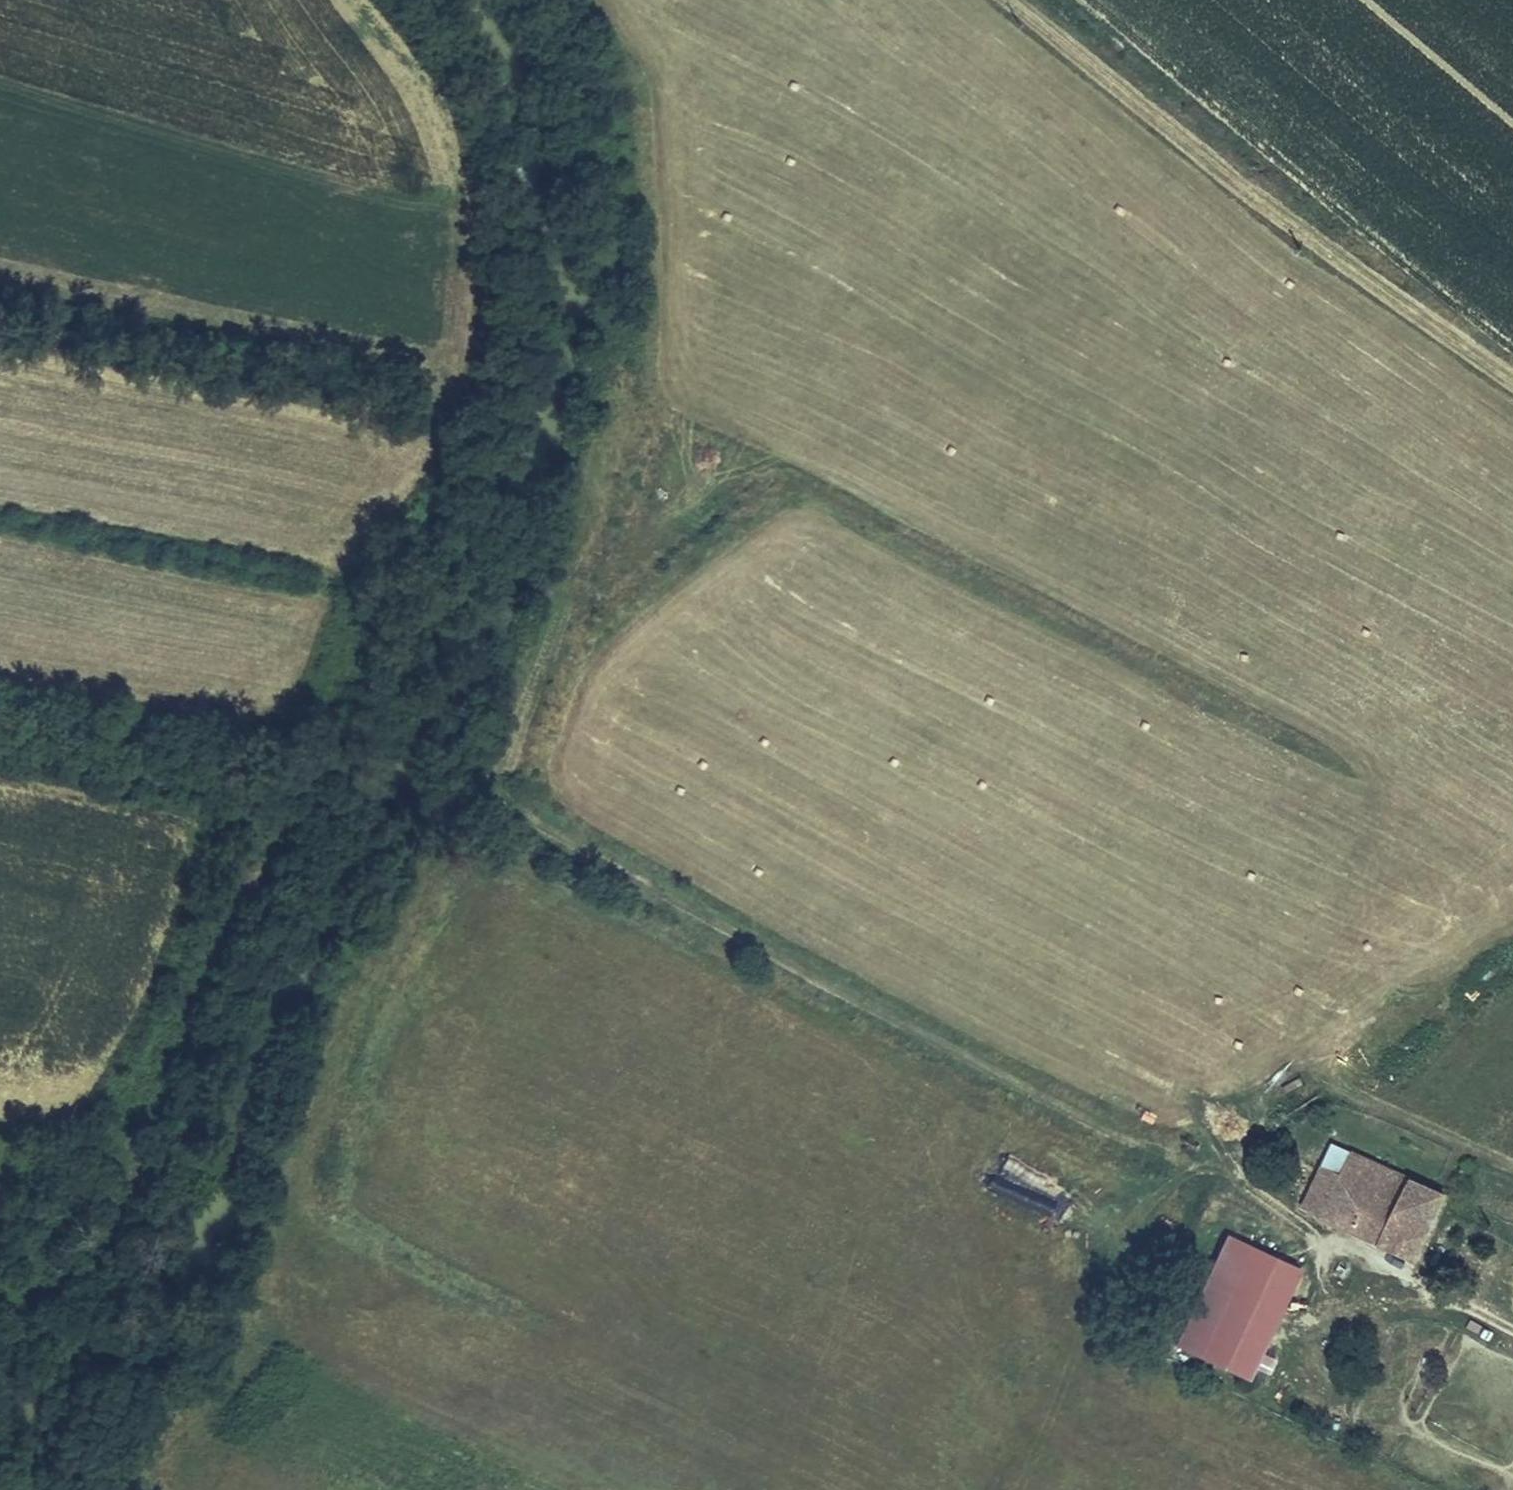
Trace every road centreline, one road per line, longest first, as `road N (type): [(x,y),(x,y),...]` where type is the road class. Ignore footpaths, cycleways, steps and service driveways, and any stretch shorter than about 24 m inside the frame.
road 1 (track): [(1016,0),(1300,230),(1512,380)]

